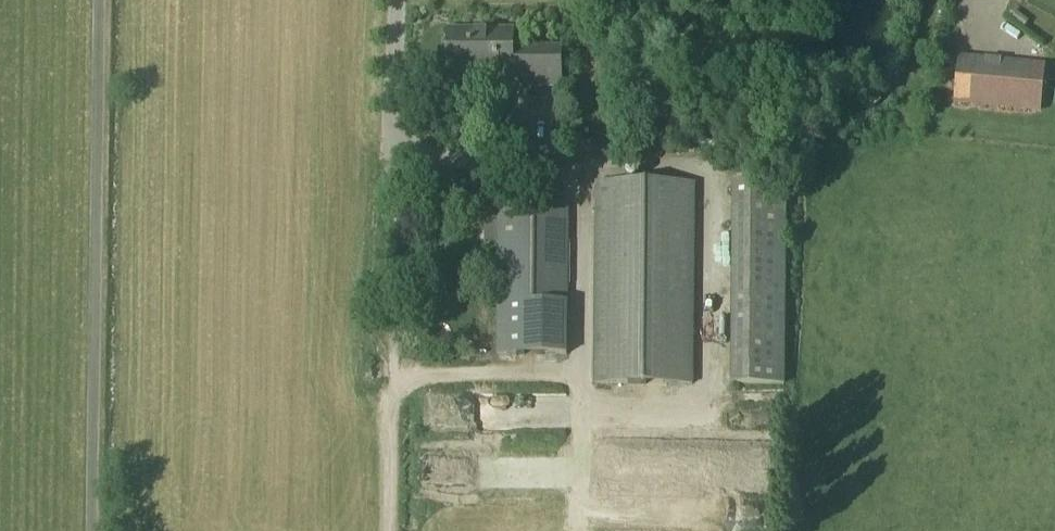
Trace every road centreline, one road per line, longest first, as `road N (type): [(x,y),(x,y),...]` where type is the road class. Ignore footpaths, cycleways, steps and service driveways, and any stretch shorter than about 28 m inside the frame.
road 1 (track): [(396,530),(398,372)]

